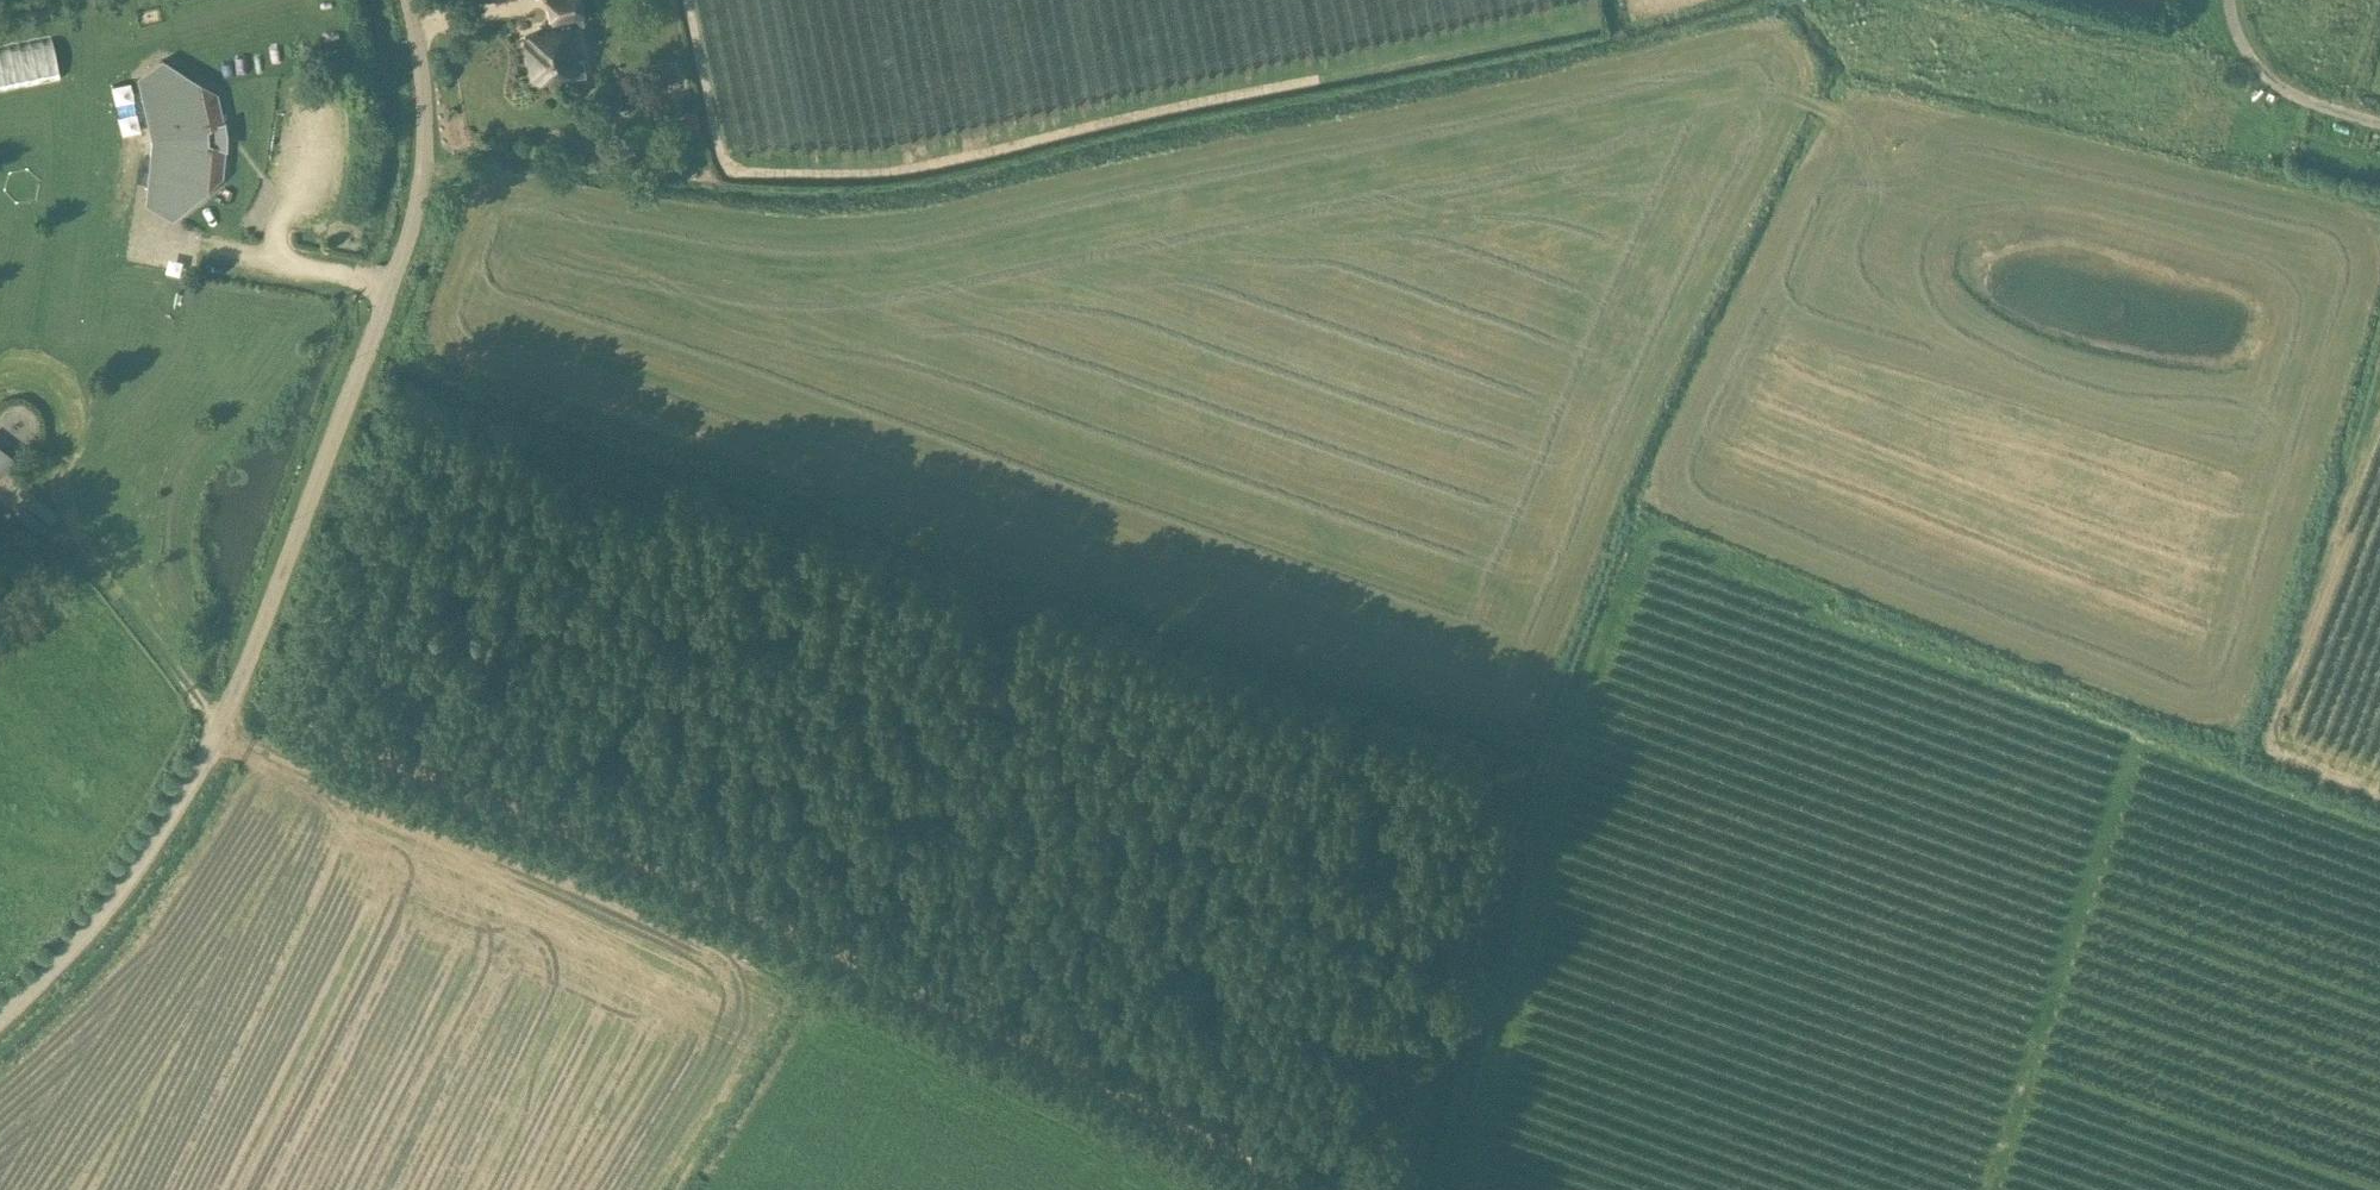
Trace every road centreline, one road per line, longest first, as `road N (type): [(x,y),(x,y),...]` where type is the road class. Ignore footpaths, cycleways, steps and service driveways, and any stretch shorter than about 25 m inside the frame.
road 1 (unclassified): [(0,1018),(85,935),(153,845),(242,679),(410,233),(424,132),(409,0)]
road 2 (unclassified): [(2379,118),(2251,73),(2231,41),(2225,0)]

